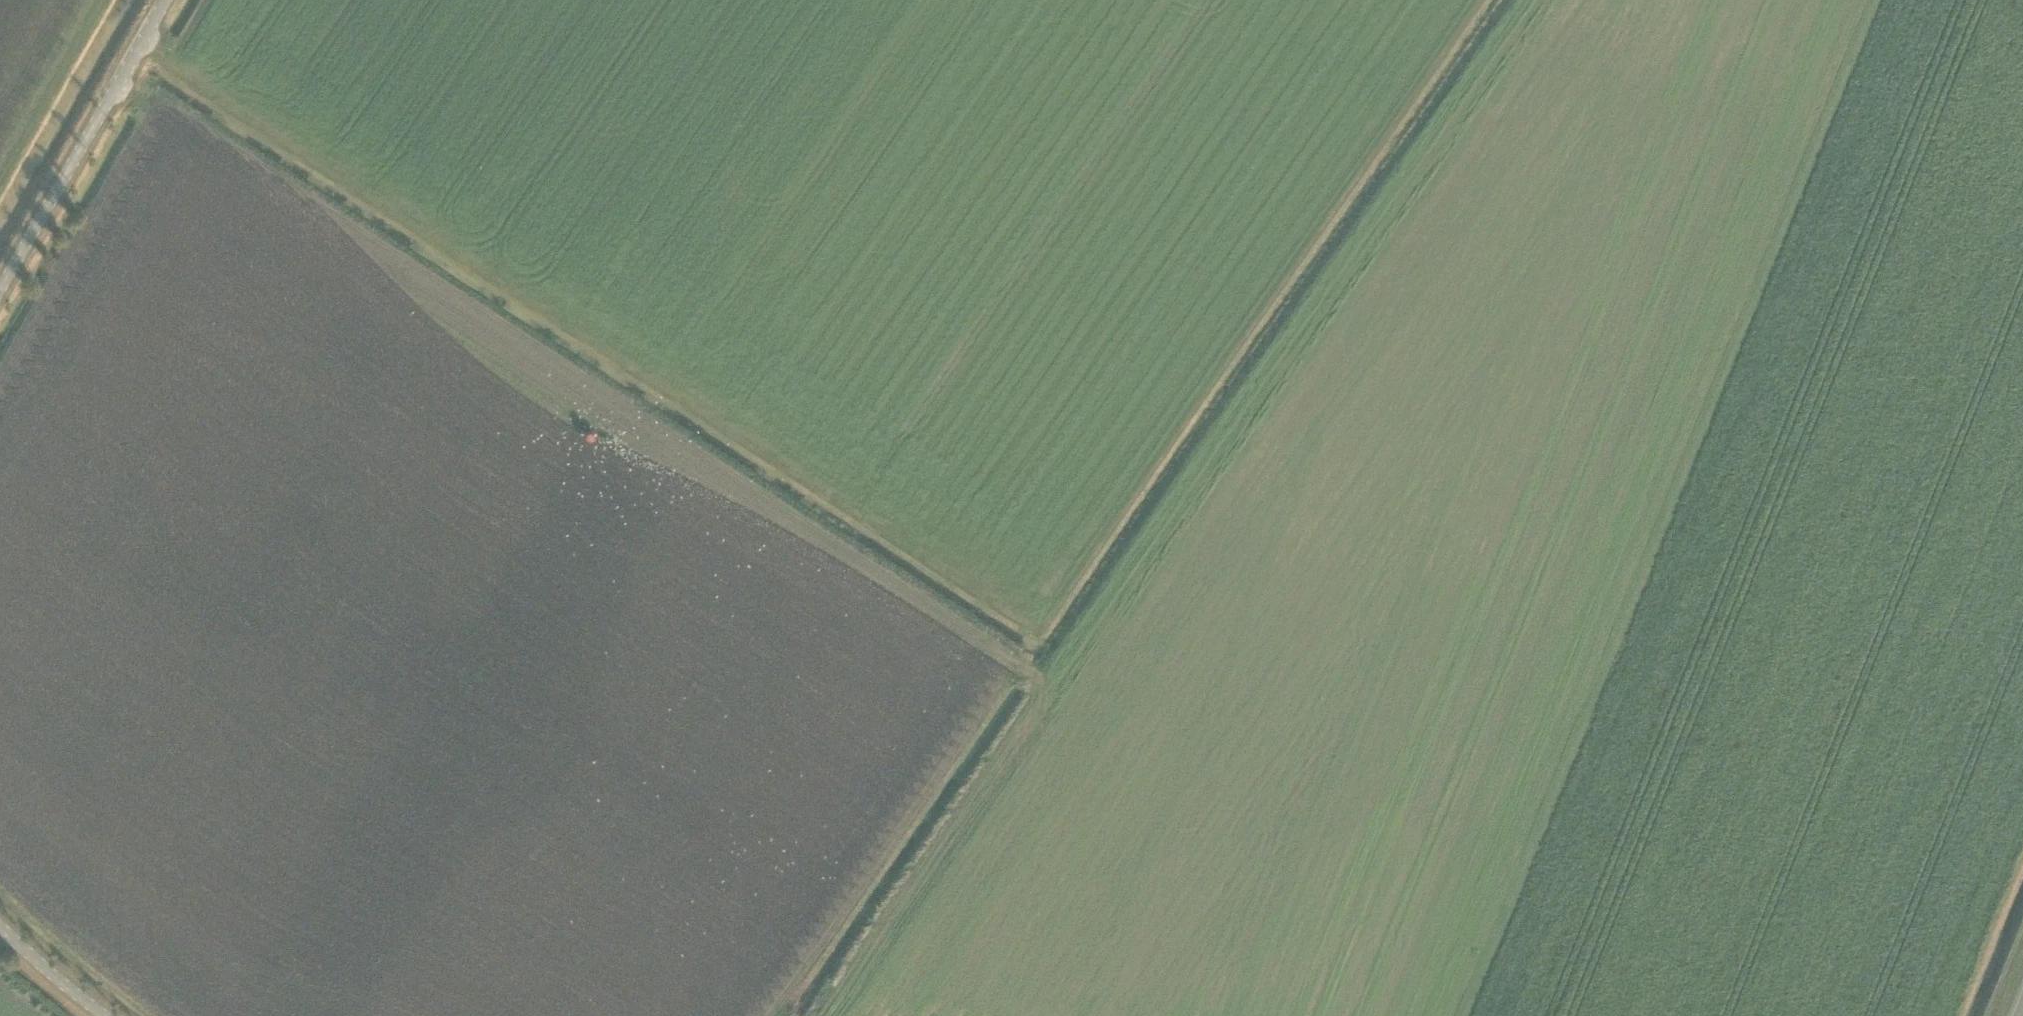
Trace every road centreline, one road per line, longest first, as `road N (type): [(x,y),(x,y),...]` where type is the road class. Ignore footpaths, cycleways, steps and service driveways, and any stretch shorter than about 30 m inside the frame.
road 1 (unclassified): [(0,295),(169,0)]
road 2 (unclassified): [(115,1015),(0,915)]

